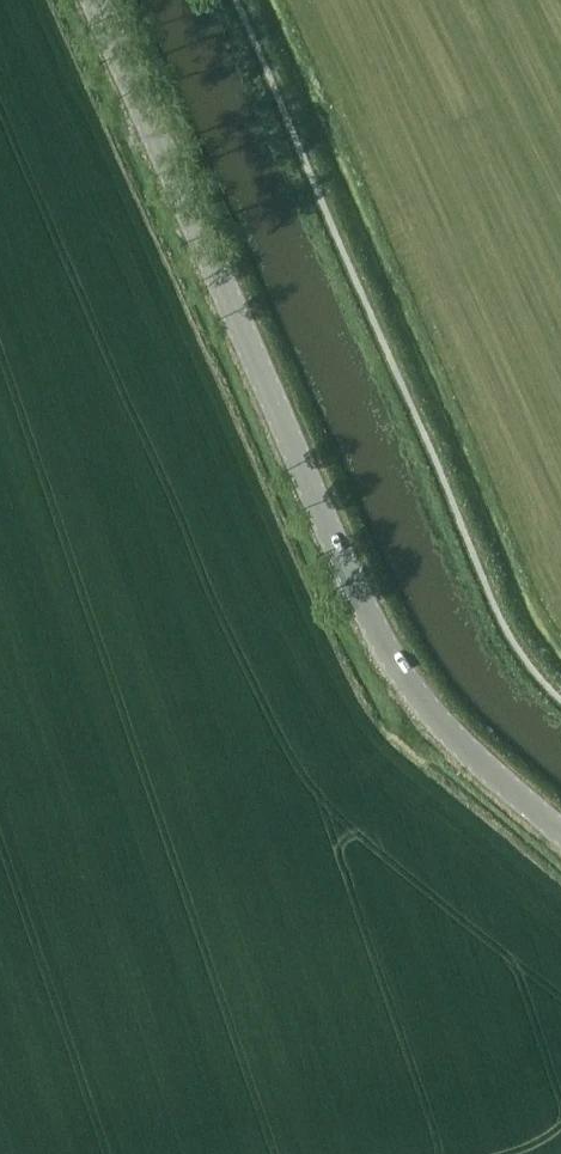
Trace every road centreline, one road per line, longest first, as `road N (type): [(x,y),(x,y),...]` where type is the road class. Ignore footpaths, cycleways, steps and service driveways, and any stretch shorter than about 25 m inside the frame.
road 1 (secondary): [(560,830),(437,718),(371,619),(93,0)]

